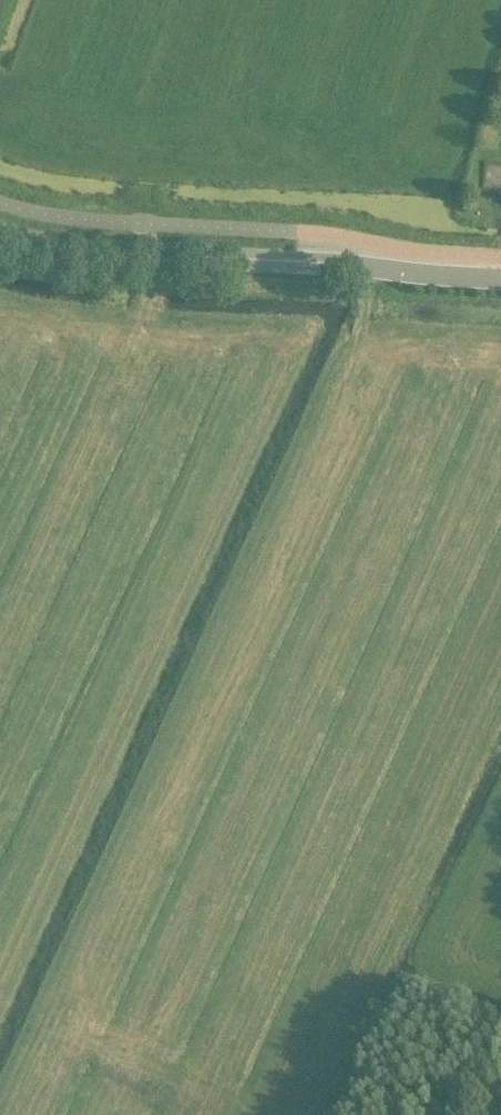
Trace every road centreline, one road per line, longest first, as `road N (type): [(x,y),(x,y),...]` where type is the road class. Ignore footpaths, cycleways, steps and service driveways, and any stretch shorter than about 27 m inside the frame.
road 1 (unclassified): [(500,279),(46,246),(0,232)]

